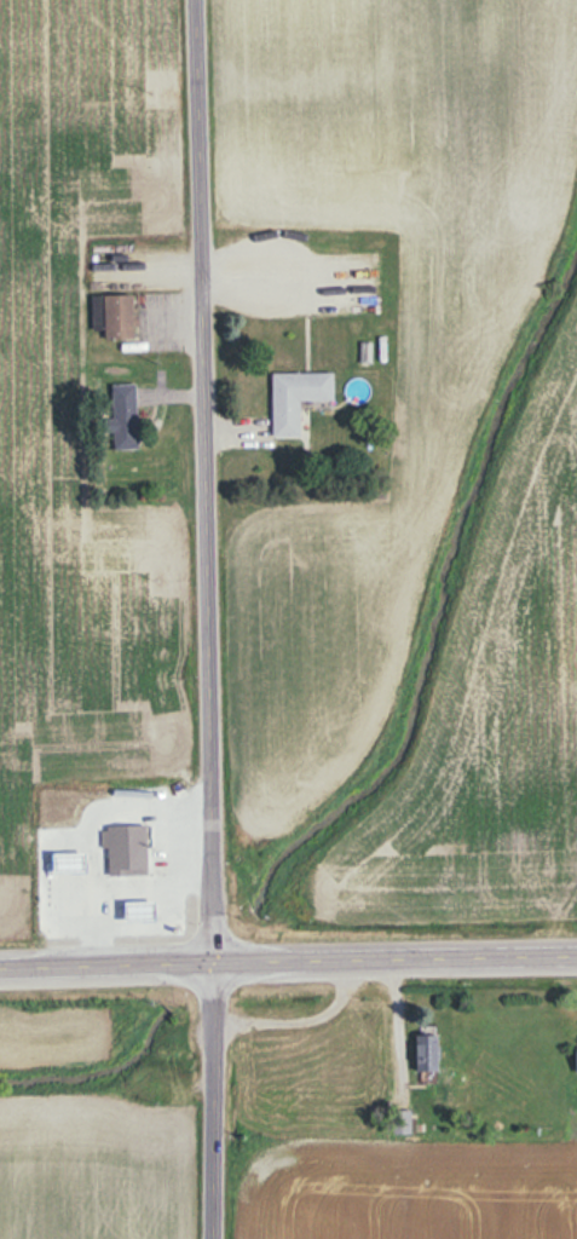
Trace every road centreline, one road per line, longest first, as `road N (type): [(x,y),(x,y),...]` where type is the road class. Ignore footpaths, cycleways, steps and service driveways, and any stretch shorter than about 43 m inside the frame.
road 1 (tertiary): [(213,961),(196,0)]
road 2 (primary): [(0,967),(576,954)]
road 3 (tertiary): [(213,961),(212,1238)]

